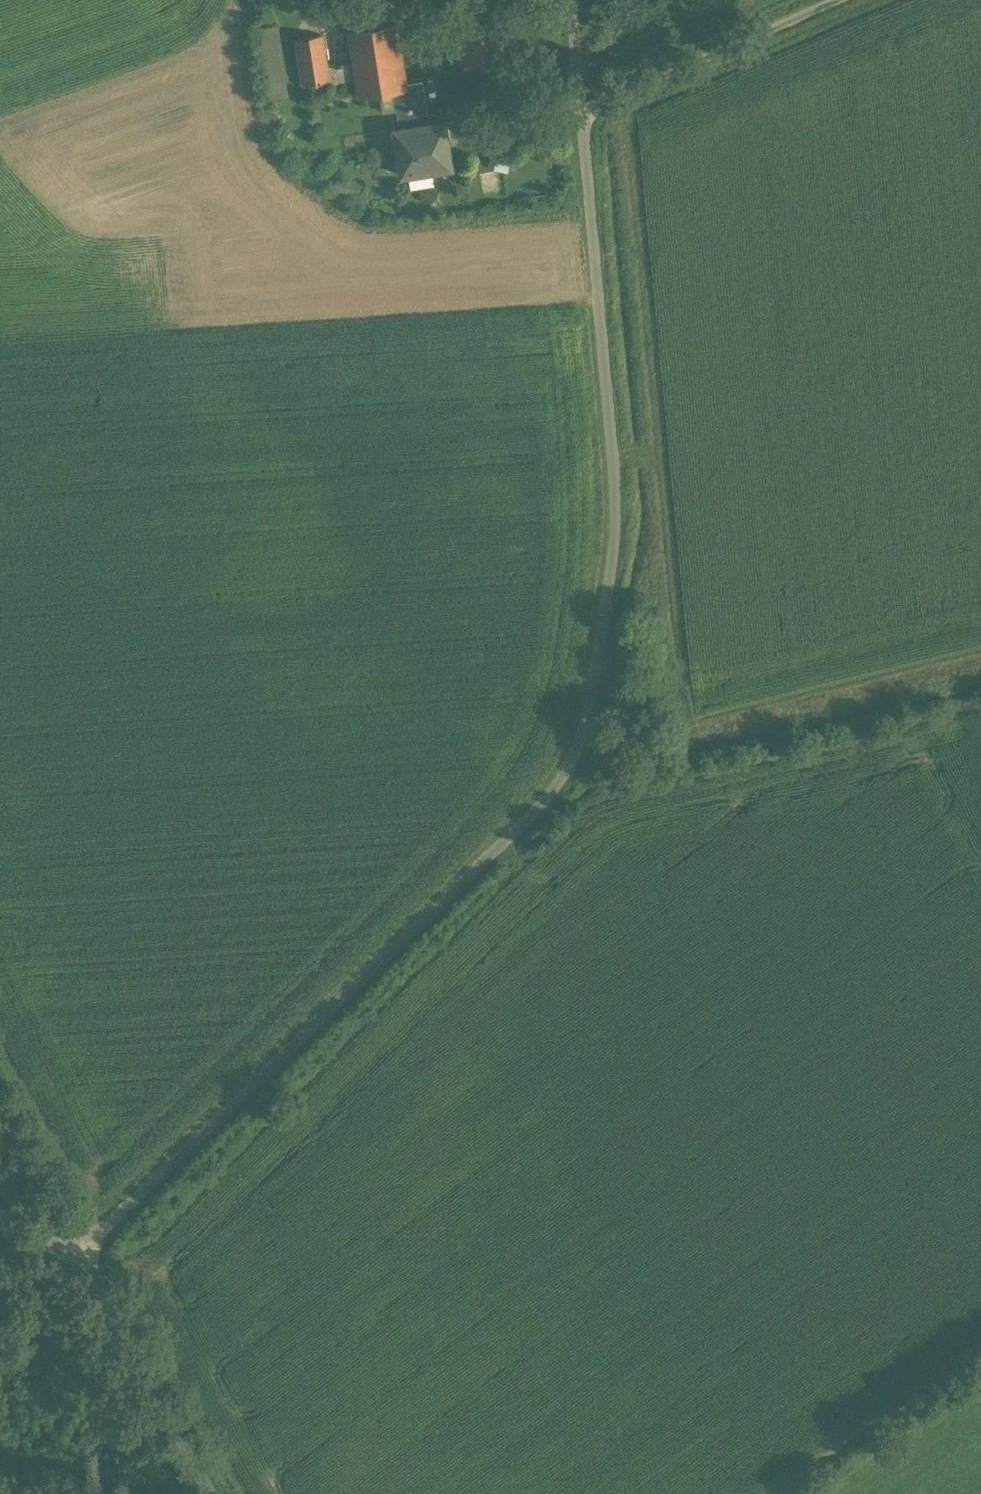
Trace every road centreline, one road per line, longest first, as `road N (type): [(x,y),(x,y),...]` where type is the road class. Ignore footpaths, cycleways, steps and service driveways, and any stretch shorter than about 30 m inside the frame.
road 1 (unclassified): [(66,1242),(102,1231),(514,825),(579,741),(616,539),(573,0)]
road 2 (unclassified): [(66,1242),(203,1493)]
road 3 (track): [(583,108),(831,0)]
road 4 (unclassified): [(0,1122),(66,1242)]

